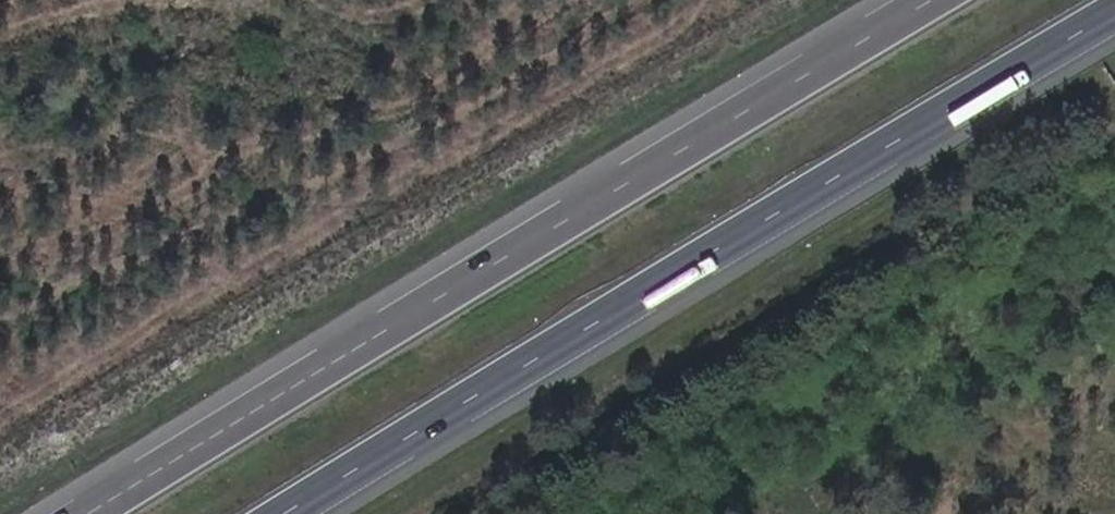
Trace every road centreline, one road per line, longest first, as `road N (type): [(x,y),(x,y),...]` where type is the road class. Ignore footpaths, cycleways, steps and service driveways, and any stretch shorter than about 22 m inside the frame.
road 1 (motorway): [(934,0),(93,513)]
road 2 (motorway): [(285,513),(1114,14)]

